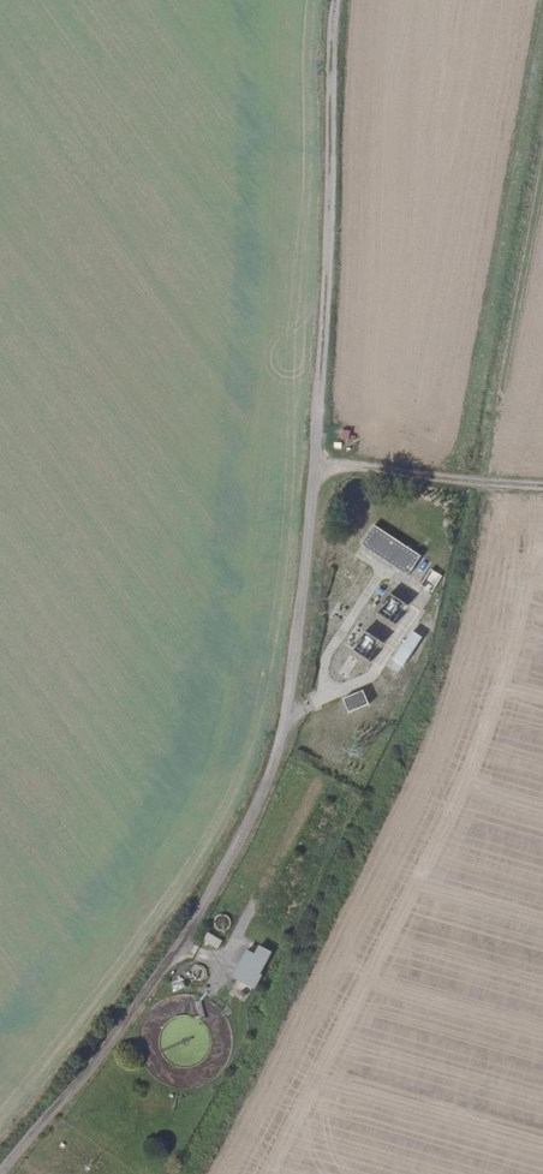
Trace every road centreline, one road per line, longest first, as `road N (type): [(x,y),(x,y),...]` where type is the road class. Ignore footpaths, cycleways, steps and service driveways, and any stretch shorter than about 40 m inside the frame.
road 1 (track): [(344,0),(326,469),(291,717),(260,801),(195,918),(129,1016),(0,1173)]
road 2 (track): [(326,469),(542,490)]

